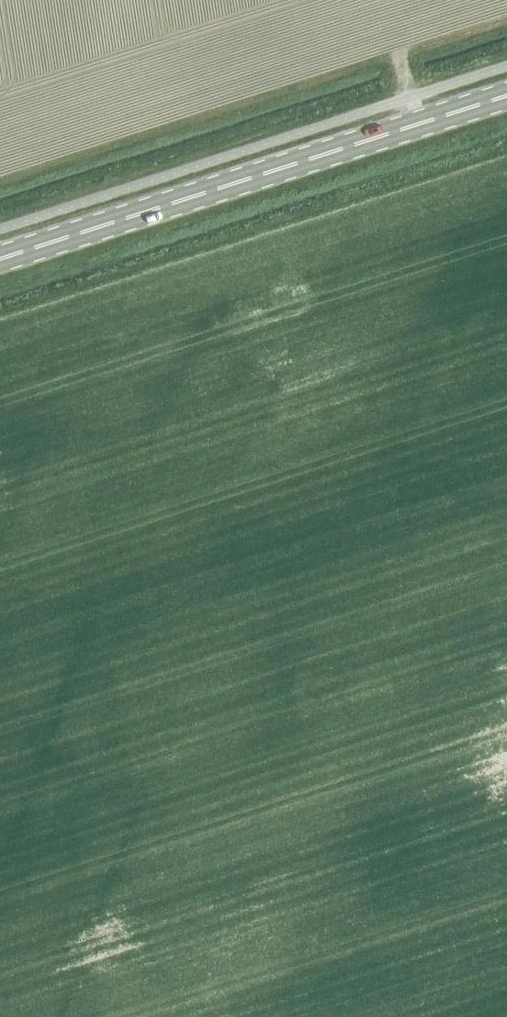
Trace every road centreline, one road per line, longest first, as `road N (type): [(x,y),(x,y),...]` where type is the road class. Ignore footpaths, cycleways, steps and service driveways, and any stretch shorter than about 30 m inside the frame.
road 1 (primary): [(0,258),(506,94)]

